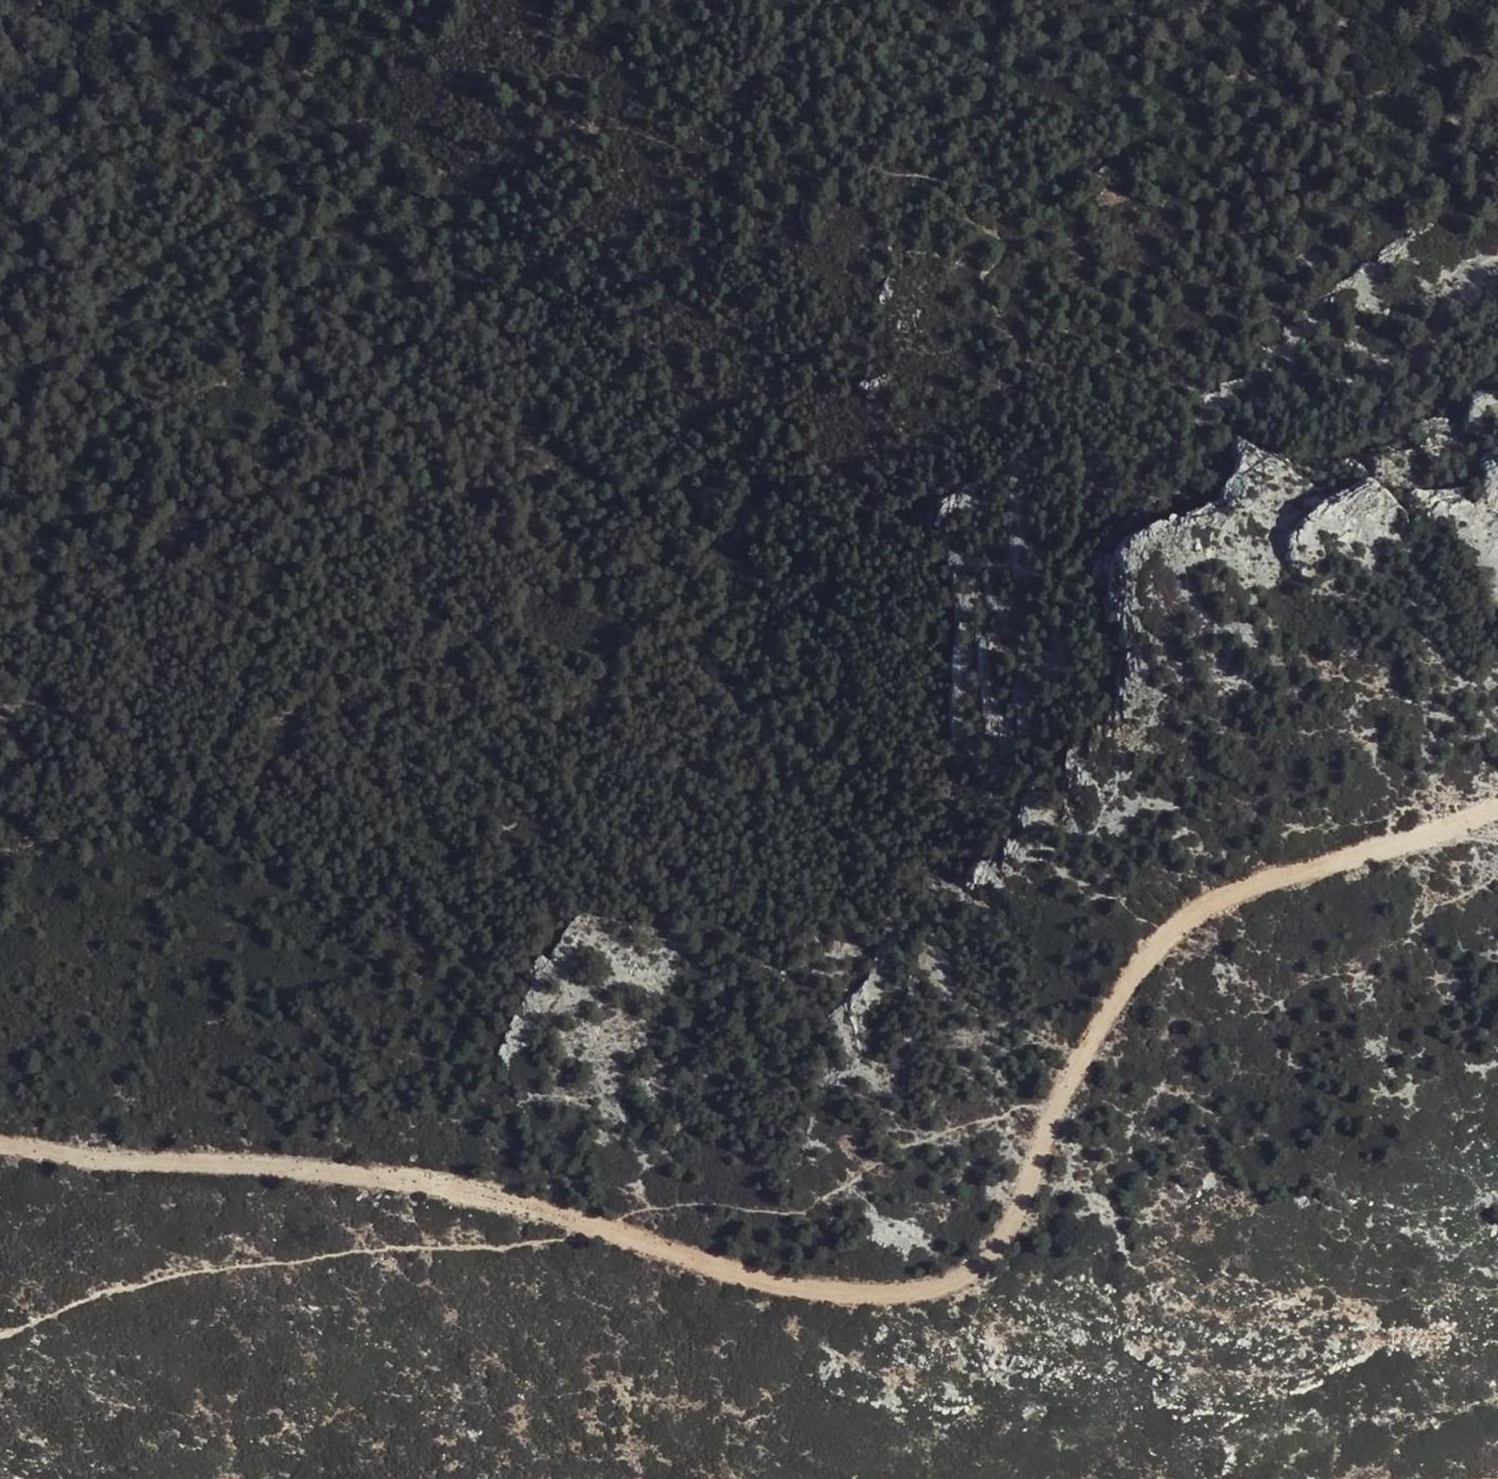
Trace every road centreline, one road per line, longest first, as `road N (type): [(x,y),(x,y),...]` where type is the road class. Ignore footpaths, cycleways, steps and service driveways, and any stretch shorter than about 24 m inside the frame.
road 1 (track): [(1061,1102),(1026,1198),(984,1262),(924,1295),(838,1298),(448,1189),(0,1148)]
road 2 (track): [(1497,810),(1420,844),(1235,897),(1146,970),(1061,1102)]

